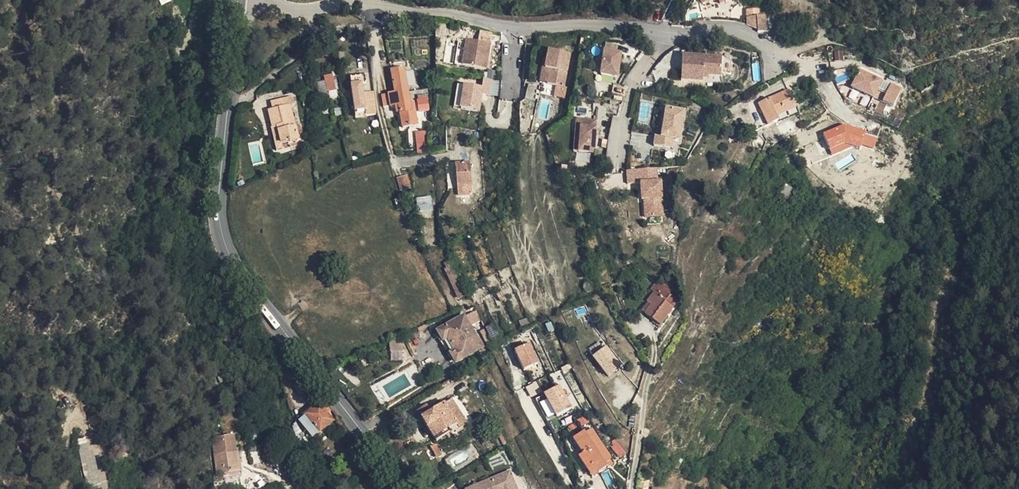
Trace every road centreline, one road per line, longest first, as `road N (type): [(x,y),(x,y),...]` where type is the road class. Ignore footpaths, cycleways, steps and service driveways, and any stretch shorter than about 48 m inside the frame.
road 1 (tertiary): [(404,488),(226,251),(217,204),(228,105)]
road 2 (residential): [(515,28),(715,28),(758,37),(775,65)]
road 3 (track): [(377,20),(381,106),(395,158),(464,154)]
road 4 (residential): [(383,5),(515,28)]
road 5 (track): [(632,488),(655,364)]

